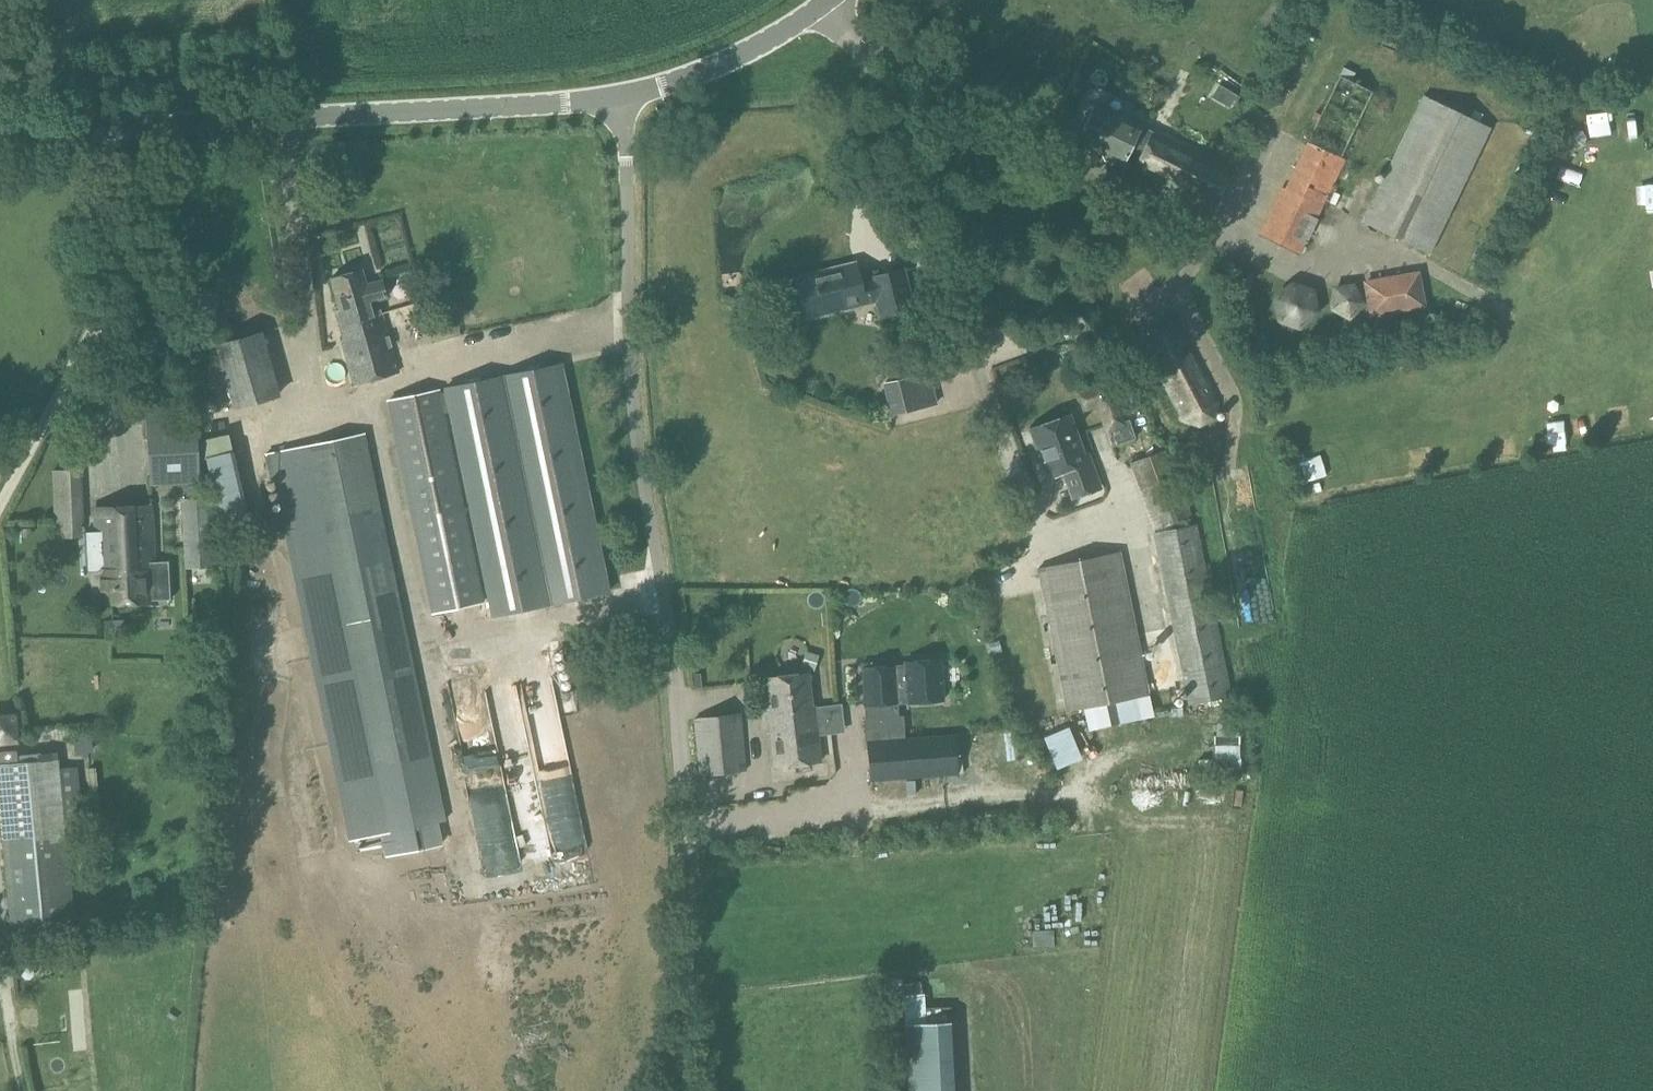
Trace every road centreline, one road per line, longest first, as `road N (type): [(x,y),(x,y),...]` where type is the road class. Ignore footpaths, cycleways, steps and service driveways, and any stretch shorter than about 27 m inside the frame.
road 1 (unclassified): [(680,1090),(690,864),(681,722),(636,427),(625,95)]
road 2 (tertiary): [(0,141),(625,95)]
road 3 (track): [(99,134),(105,292),(0,502)]
road 4 (tertiary): [(625,95),(746,55),(828,0)]
road 5 (track): [(0,937),(20,1090)]

